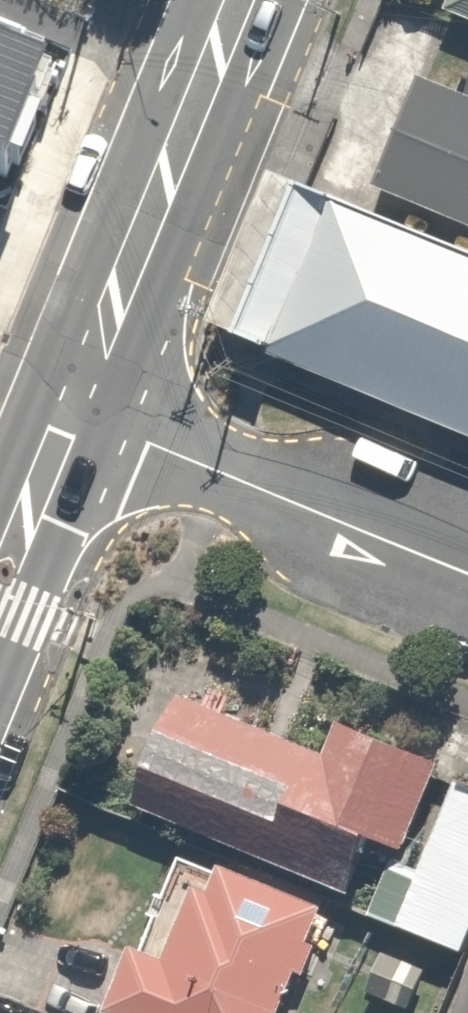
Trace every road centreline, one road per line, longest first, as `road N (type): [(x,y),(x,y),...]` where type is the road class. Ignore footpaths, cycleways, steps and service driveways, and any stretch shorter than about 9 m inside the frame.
road 1 (residential): [(72,406),(467,562)]
road 2 (secondary): [(72,406),(202,94)]
road 3 (residential): [(202,94),(0,10)]
road 4 (secondary): [(0,578),(72,406)]

